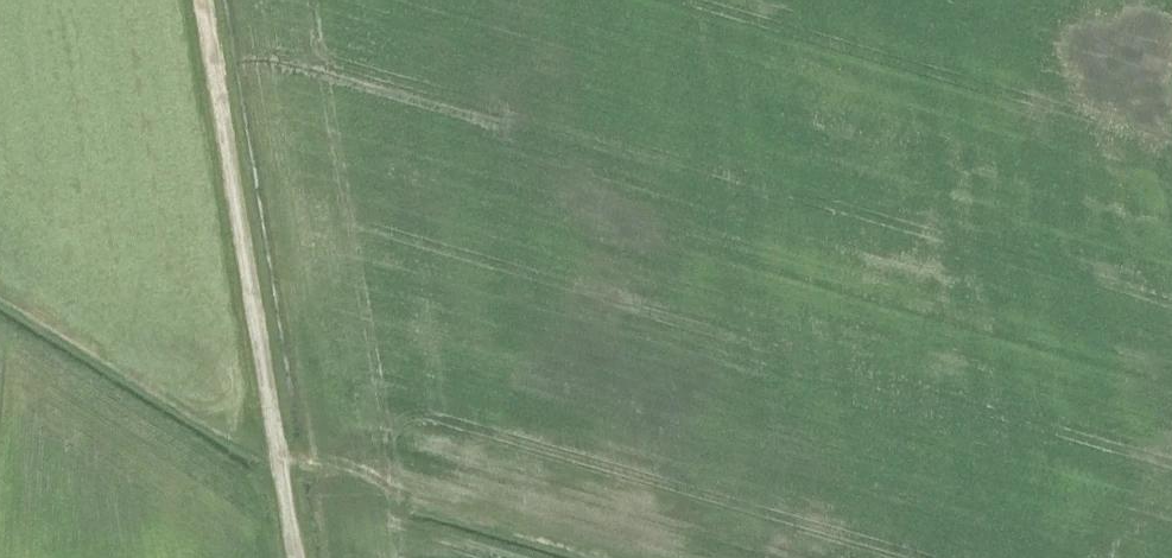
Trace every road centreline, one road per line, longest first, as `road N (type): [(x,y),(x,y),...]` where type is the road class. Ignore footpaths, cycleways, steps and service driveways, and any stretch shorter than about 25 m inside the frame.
road 1 (track): [(204,0),(297,557)]

